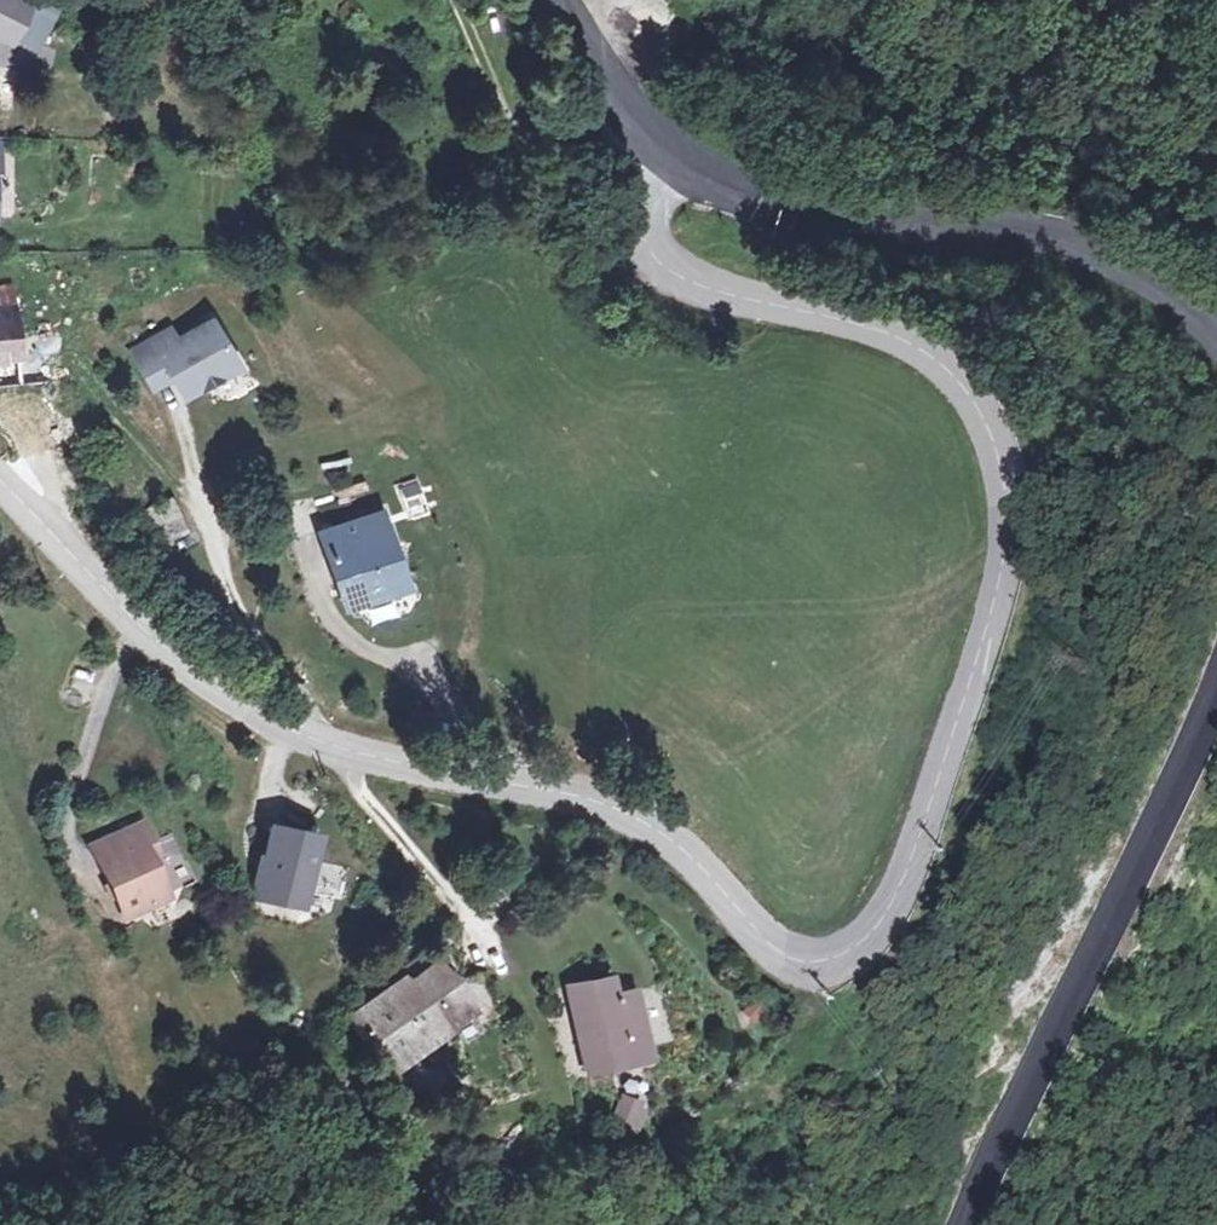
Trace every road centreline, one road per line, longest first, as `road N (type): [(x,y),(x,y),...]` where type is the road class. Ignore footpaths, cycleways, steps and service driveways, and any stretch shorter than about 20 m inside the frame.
road 1 (tertiary): [(0,486),(146,632),(282,727),(350,754),(516,785),(622,816),(688,859),(784,951),(810,960),(854,950),(897,904),(987,645),(1006,562),(1000,470),(979,408),(939,364),(909,346),(856,323),(685,281),(662,264),(638,220),(644,174),(665,148)]
road 2 (secondary): [(665,148),(774,205),(1004,227),(1062,241),(1159,285),(1216,341)]
road 3 (secondary): [(1216,698),(963,1224)]
road 4 (secondary): [(552,0),(625,114),(665,148)]

